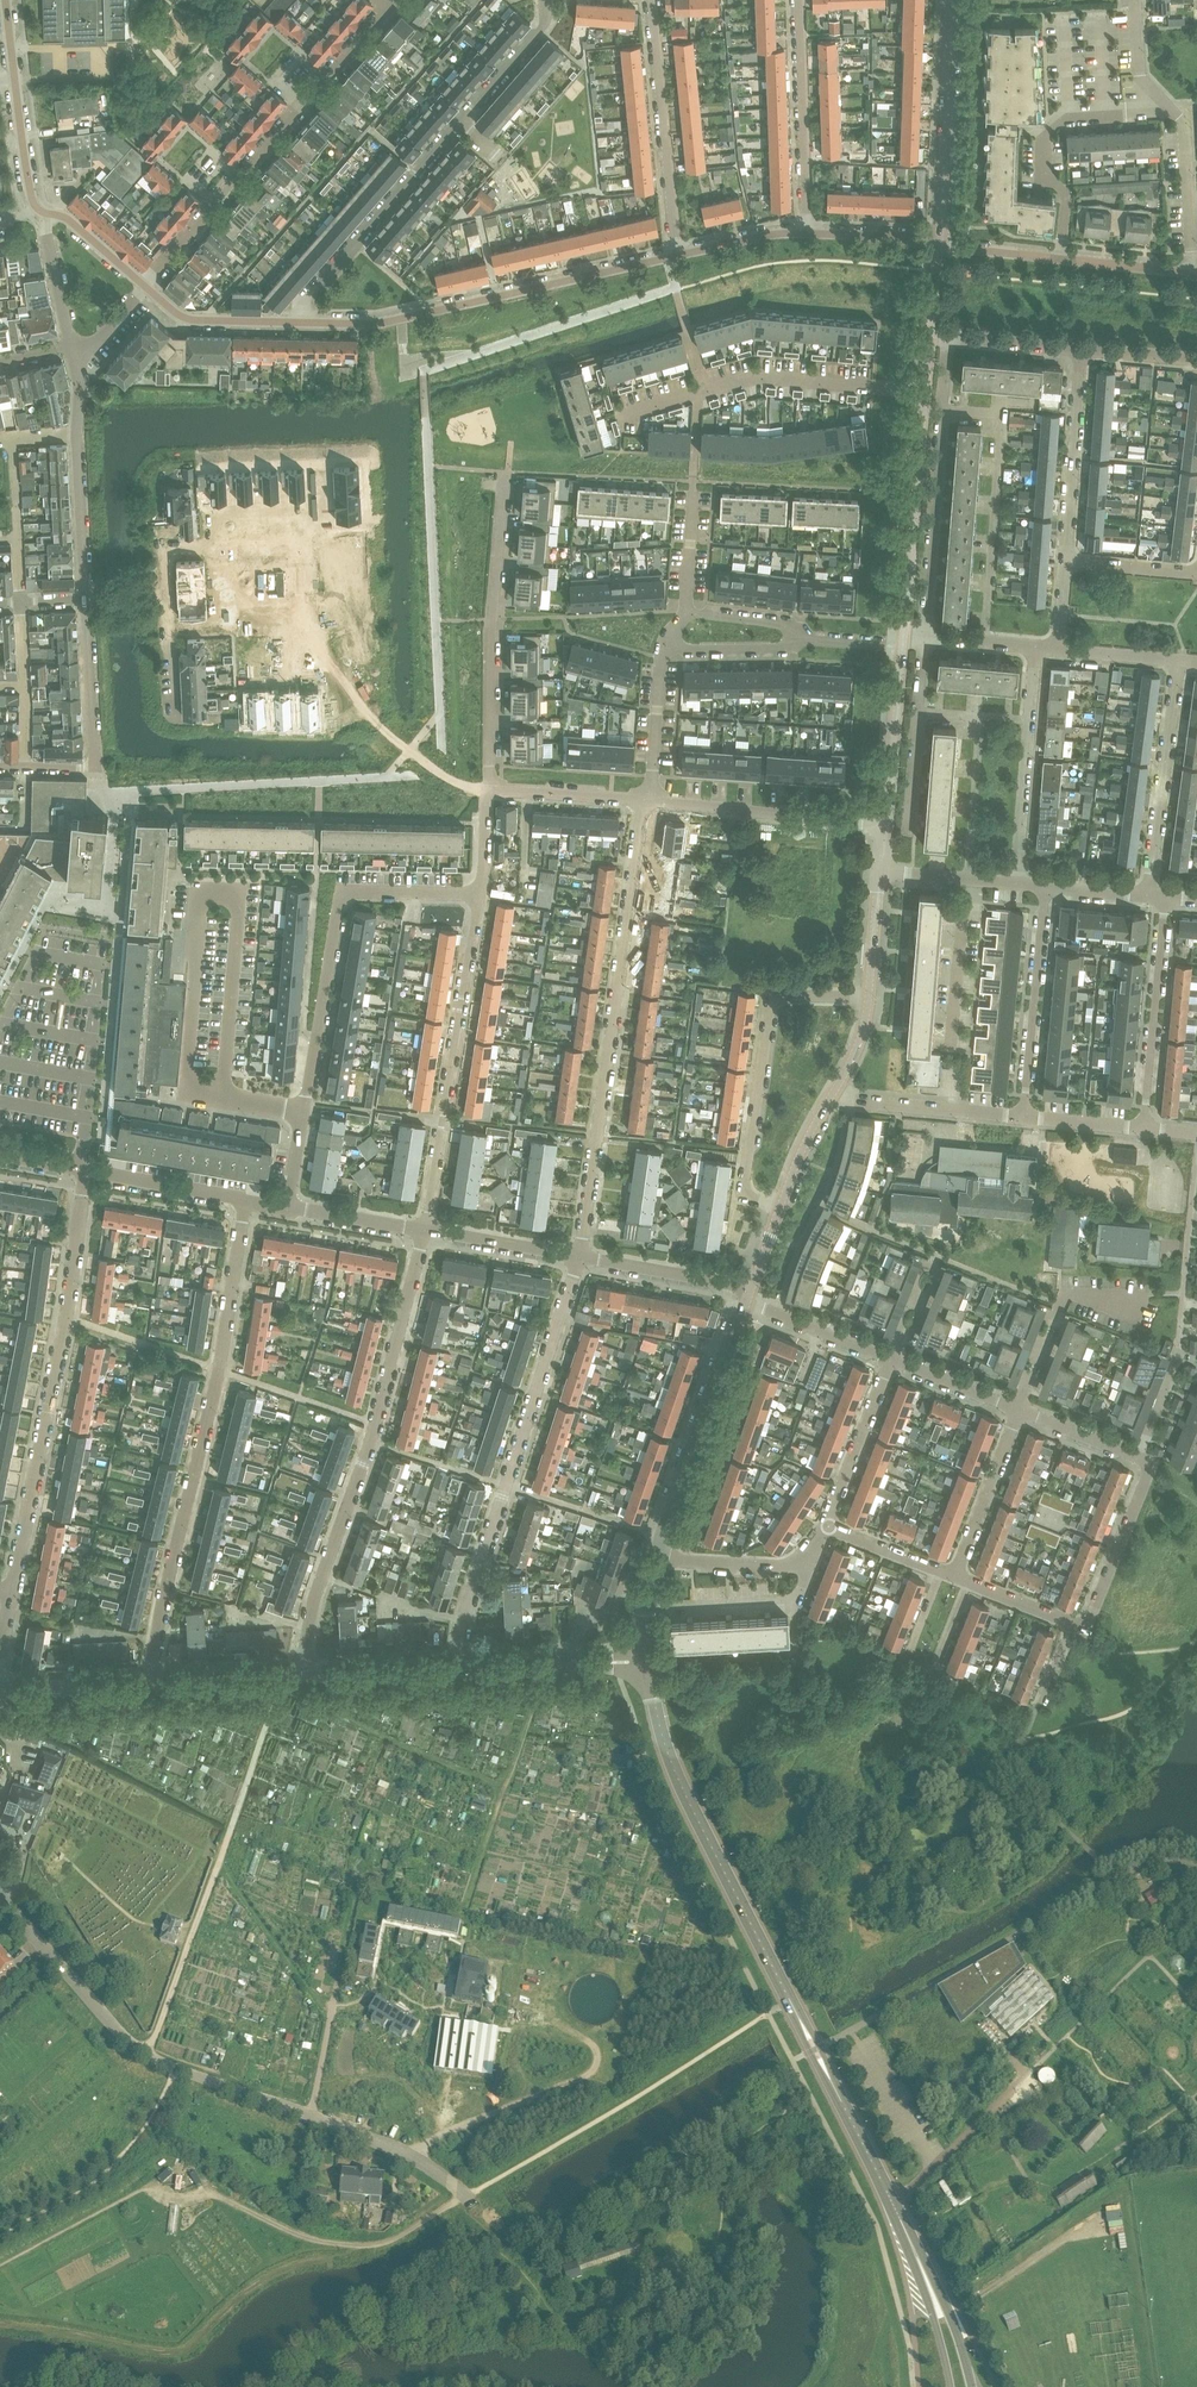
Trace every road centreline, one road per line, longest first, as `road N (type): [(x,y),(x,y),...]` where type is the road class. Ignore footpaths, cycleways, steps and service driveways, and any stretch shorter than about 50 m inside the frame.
road 1 (residential): [(539,2294),(471,2204),(428,2168),(159,2062),(121,2036),(0,1897)]
road 2 (residential): [(245,1198),(219,1369),(149,1682)]
road 3 (residential): [(297,1677),(424,1229)]
road 4 (residential): [(581,1256),(649,800)]
road 5 (residential): [(287,1205),(345,895),(481,893)]
road 6 (residential): [(581,1256),(461,1621),(457,1669)]
road 7 (residential): [(11,1592),(85,1170)]
road 8 (residential): [(168,628),(306,628),(306,538),(167,547),(168,592)]
road 9 (track): [(147,2054),(283,1677)]
road 10 (residential): [(677,256),(403,319),(286,322)]
road 11 (residential): [(143,284),(393,0)]
road 12 (residential): [(789,2001),(685,1797),(644,1664)]
road 13 (residential): [(481,893),(424,1229)]
road 14 (residential): [(780,1207),(745,1190),(768,1014),(784,997),(868,998)]
road 15 (residential): [(505,472),(488,789)]
road 16 (residential): [(949,333),(923,635)]
road 17 (residential): [(655,1561),(747,1301)]
road 18 (residential): [(1171,107),(1062,112),(1044,130),(1043,166),(1069,207),(1063,260)]
road 19 (residential): [(286,322),(460,122)]
road 20 (residential): [(677,256),(652,0)]
road 21 (residential): [(86,598),(79,395),(70,347)]
road 22 (residential): [(904,634),(925,392)]
road 23 (residential): [(1019,885),(1035,646)]
road 24 (residential): [(887,827),(649,800)]
road 25 (residential): [(940,238),(949,0)]
road 26 (residential): [(1147,895),(1179,660)]
road 27 (residential): [(808,234),(800,0)]
road 28 (residential): [(1166,897),(1146,1129)]
road 29 (residential): [(1049,888),(1024,1116)]
road 30 (residential): [(925,392),(756,376),(705,391)]
road 31 (residential): [(1065,562),(1082,347)]
road 32 (residential): [(36,207),(6,0)]
road 33 (residential): [(923,635),(906,835)]
road 34 (residential): [(1073,1626),(1083,1626),(1151,1470),(1141,1459)]
road 35 (residential): [(1024,1116),(830,1100)]
road 36 (residential): [(457,1669),(644,1664)]
road 37 (residential): [(972,2386),(936,2283),(898,2215)]
road 38 (residential): [(887,827),(903,644)]
road 39 (residential): [(955,1577),(1018,1409)]
road 40 (residential): [(898,2215),(950,2386)]
road 41 (residential): [(829,1524),(894,1360)]
road 42 (residential): [(1193,277),(1184,122),(1171,107)]
road 43 (residential): [(752,1286),(581,1256)]
road 44 (residential): [(95,766),(86,598)]
road 45 (residential): [(245,1198),(85,1170)]
road 46 (residential): [(649,800),(488,789)]
road 47 (residential): [(297,1677),(457,1669)]
road 48 (residential): [(581,1256),(424,1229)]
road 49 (residential): [(894,1360),(747,1301)]
road 50 (residential): [(677,1615),(794,1608),(805,1571)]
road 51 (residential): [(143,284),(186,319),(286,322)]
road 52 (residential): [(460,122),(539,31),(545,0)]
road 53 (residential): [(663,649),(649,800)]
road 54 (residential): [(805,1571),(655,1561)]
road 55 (residential): [(0,1690),(149,1682)]
road 56 (residential): [(149,1682),(297,1677)]
road 57 (residential): [(1019,885),(878,872)]
road 58 (residential): [(663,649),(787,647),(800,636)]
road 59 (residential): [(424,1229),(287,1205)]
road 60 (residential): [(70,347),(46,213)]
road 61 (residential): [(898,2215),(838,2095)]
road 62 (residential): [(1082,347),(949,333)]
road 63 (residential): [(1018,1409),(894,1360)]
road 64 (residential): [(808,234),(677,256)]
road 65 (residential): [(1141,1459),(1018,1409)]
road 66 (residential): [(940,238),(808,234)]
road 67 (residential): [(1196,571),(1065,562)]
road 68 (residential): [(693,481),(685,612)]
road 69 (residential): [(1193,277),(1063,260)]
road 70 (track): [(378,727),(454,784),(488,789)]
road 71 (residential): [(868,998),(878,872)]
road 72 (residential): [(1063,260),(939,248)]
road 73 (residential): [(1146,1129),(1024,1116)]
road 74 (residential): [(143,284),(67,219),(46,213)]
road 75 (residential): [(941,1571),(829,1524)]
road 76 (residential): [(1171,107),(1137,72),(1133,0)]
road 77 (residential): [(1179,660),(1059,648)]

